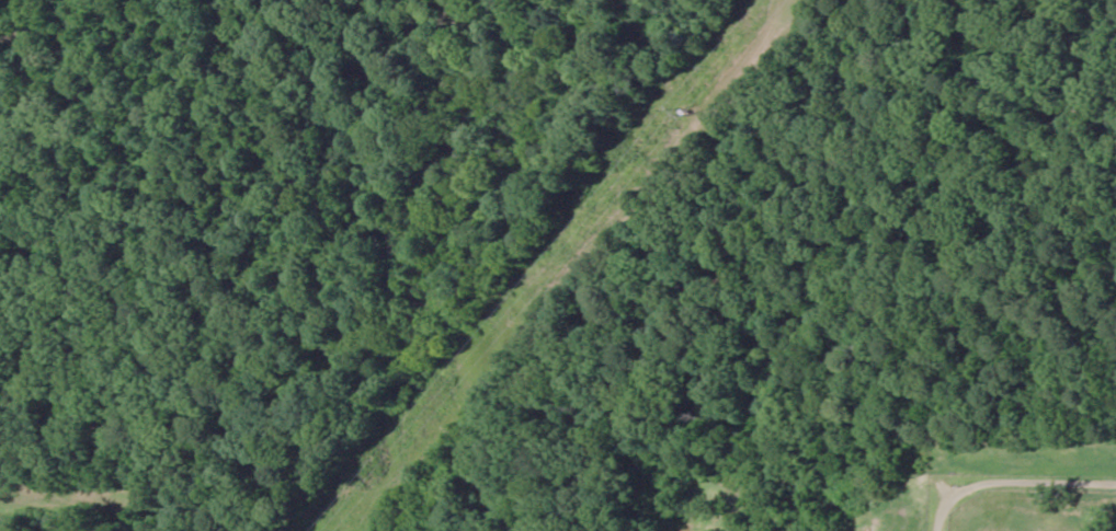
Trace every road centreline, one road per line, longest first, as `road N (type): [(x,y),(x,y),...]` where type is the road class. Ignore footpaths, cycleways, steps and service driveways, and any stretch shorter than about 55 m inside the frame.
road 1 (residential): [(951,530),(959,512),(1115,502)]

